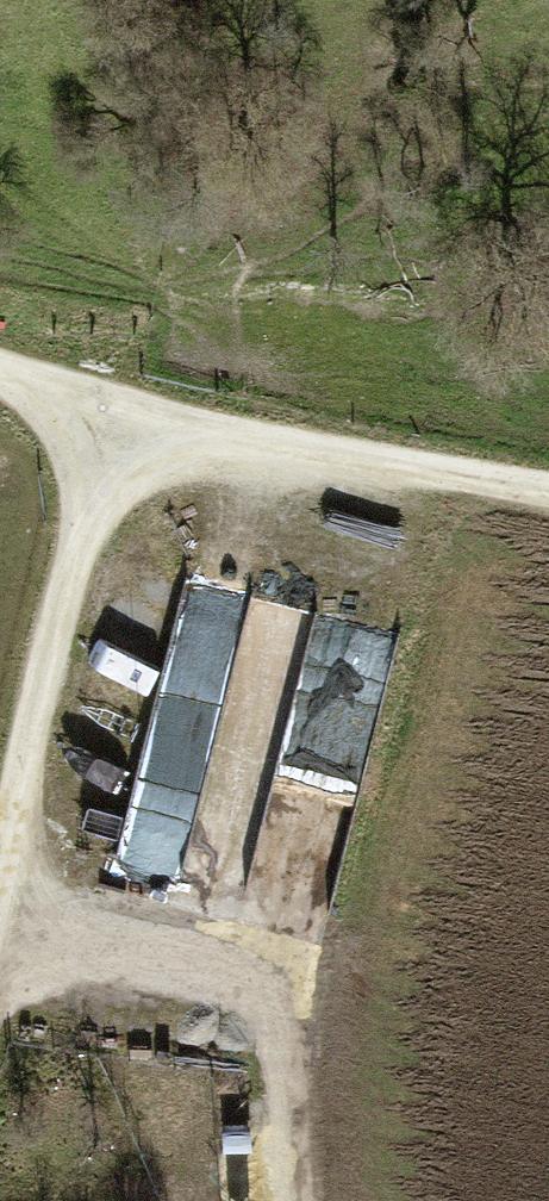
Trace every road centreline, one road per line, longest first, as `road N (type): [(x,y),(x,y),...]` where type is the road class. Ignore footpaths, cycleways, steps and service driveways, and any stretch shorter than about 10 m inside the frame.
road 1 (track): [(548,500),(118,414),(0,375)]
road 2 (track): [(0,912),(277,983),(292,1200)]
road 3 (track): [(0,894),(118,414)]

